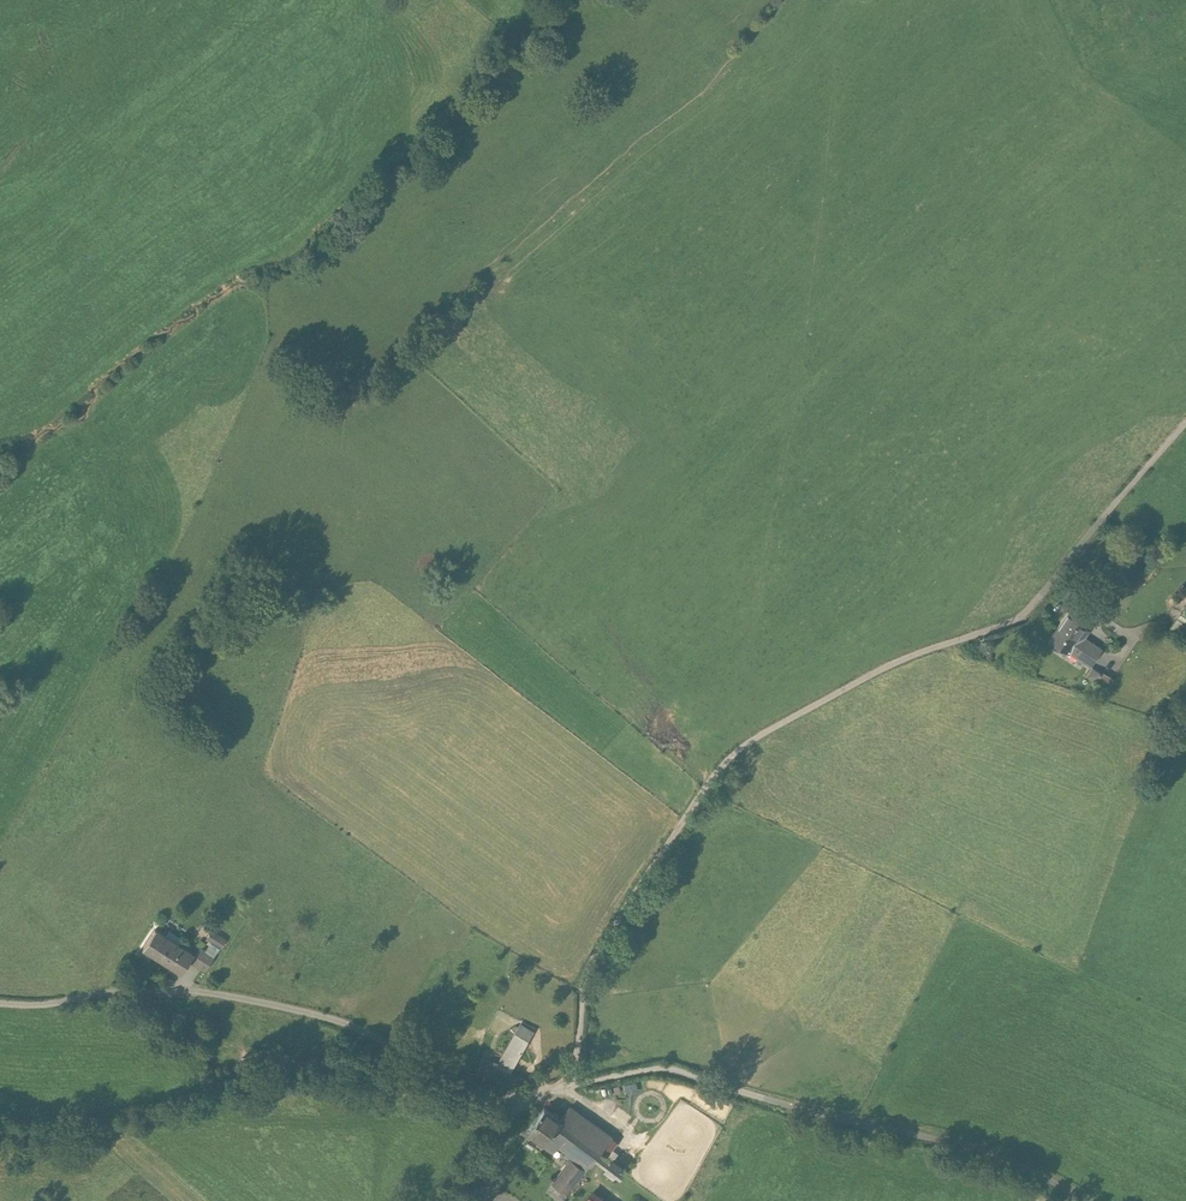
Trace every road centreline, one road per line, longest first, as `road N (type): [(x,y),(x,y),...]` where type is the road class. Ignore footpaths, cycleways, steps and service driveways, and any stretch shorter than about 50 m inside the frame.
road 1 (track): [(1048,586),(1021,617),(891,663),(723,764),(586,973),(569,1084)]
road 2 (unclassified): [(569,1084),(525,1100),(493,1095),(434,1076),(359,1031),(195,994),(0,1005)]
road 3 (track): [(1067,1200),(1007,1164),(694,1076),(648,1069),(569,1084)]
road 4 (track): [(457,1200),(525,1100)]

